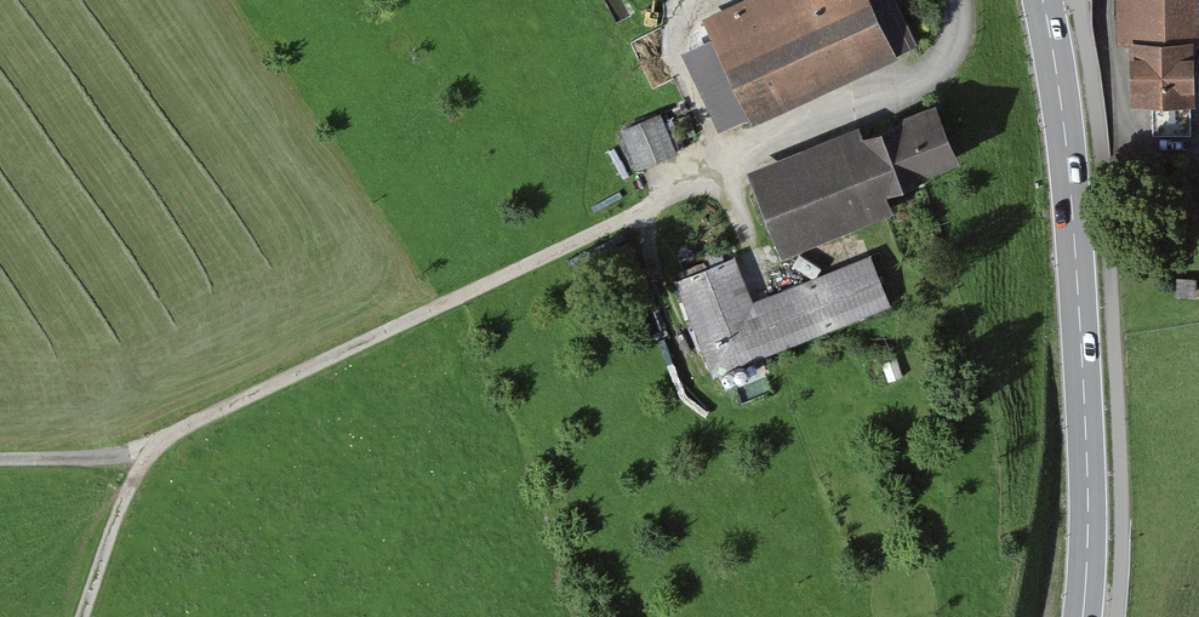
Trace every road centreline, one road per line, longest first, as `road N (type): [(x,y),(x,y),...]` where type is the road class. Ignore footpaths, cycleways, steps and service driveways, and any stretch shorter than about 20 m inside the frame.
road 1 (track): [(714,178),(224,410),(142,459),(83,616)]
road 2 (primary): [(1043,0),(1075,224),(1088,465),(1082,616)]
road 3 (unclassified): [(958,0),(951,50),(930,77),(714,178)]
road 4 (track): [(142,459),(0,460)]

